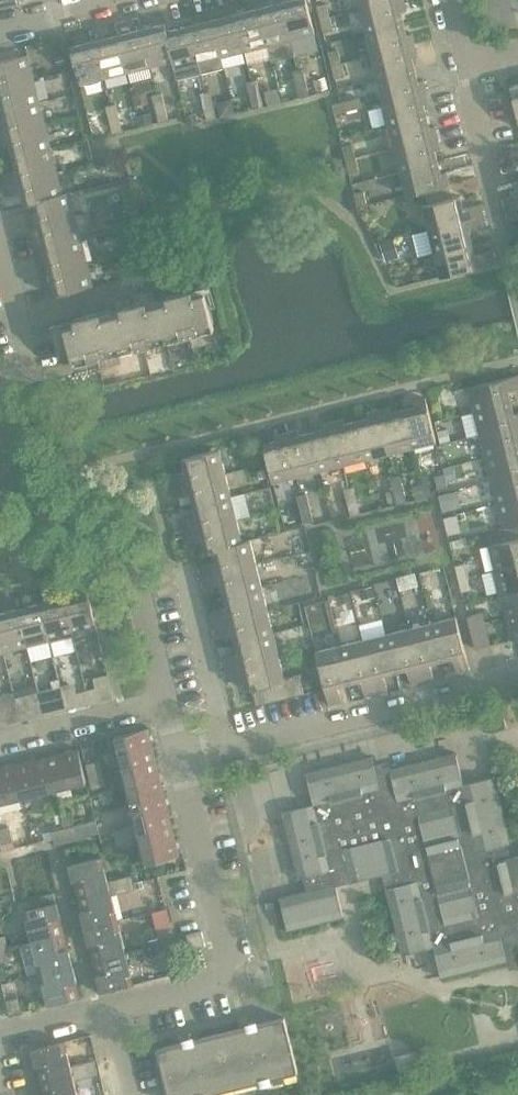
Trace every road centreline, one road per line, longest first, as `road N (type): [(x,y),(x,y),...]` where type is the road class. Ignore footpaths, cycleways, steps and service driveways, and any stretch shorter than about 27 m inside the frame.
road 1 (tertiary): [(112,1014),(237,980),(182,757)]
road 2 (residential): [(182,757),(517,671)]
road 3 (tertiary): [(171,709),(123,556),(16,486),(0,440)]
road 4 (residential): [(0,751),(171,709)]
road 5 (residential): [(0,29),(129,0)]
road 6 (residential): [(32,369),(0,242)]
road 7 (residential): [(491,187),(467,67)]

